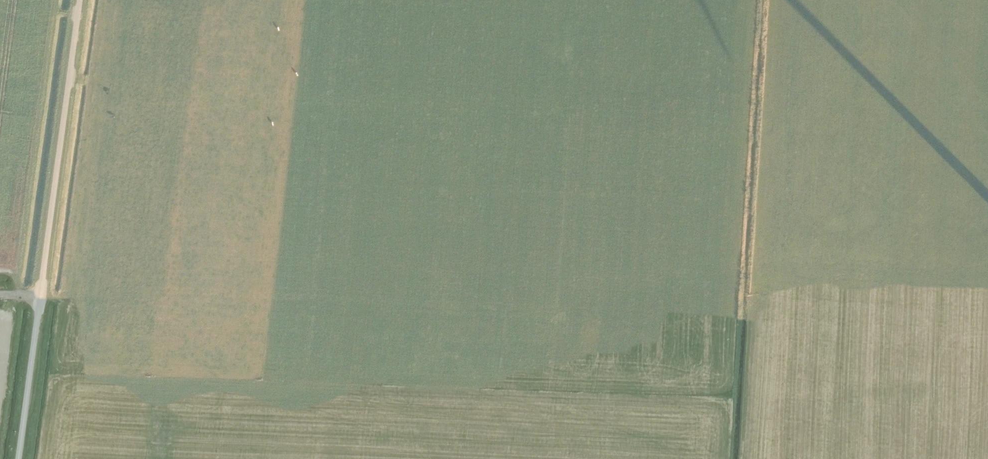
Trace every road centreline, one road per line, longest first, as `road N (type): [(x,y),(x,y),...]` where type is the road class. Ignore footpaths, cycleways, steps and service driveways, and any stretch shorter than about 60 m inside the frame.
road 1 (unclassified): [(18,458),(79,0)]

